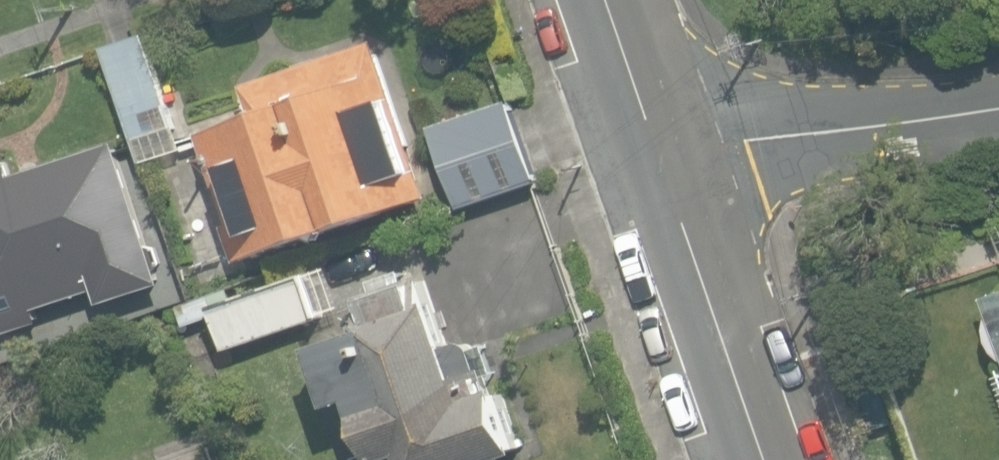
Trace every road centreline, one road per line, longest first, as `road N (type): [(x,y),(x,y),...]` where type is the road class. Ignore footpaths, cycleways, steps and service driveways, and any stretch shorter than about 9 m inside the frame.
road 1 (residential): [(998,106),(661,154)]
road 2 (residential): [(767,459),(661,154)]
road 3 (residential): [(661,154),(608,0)]

